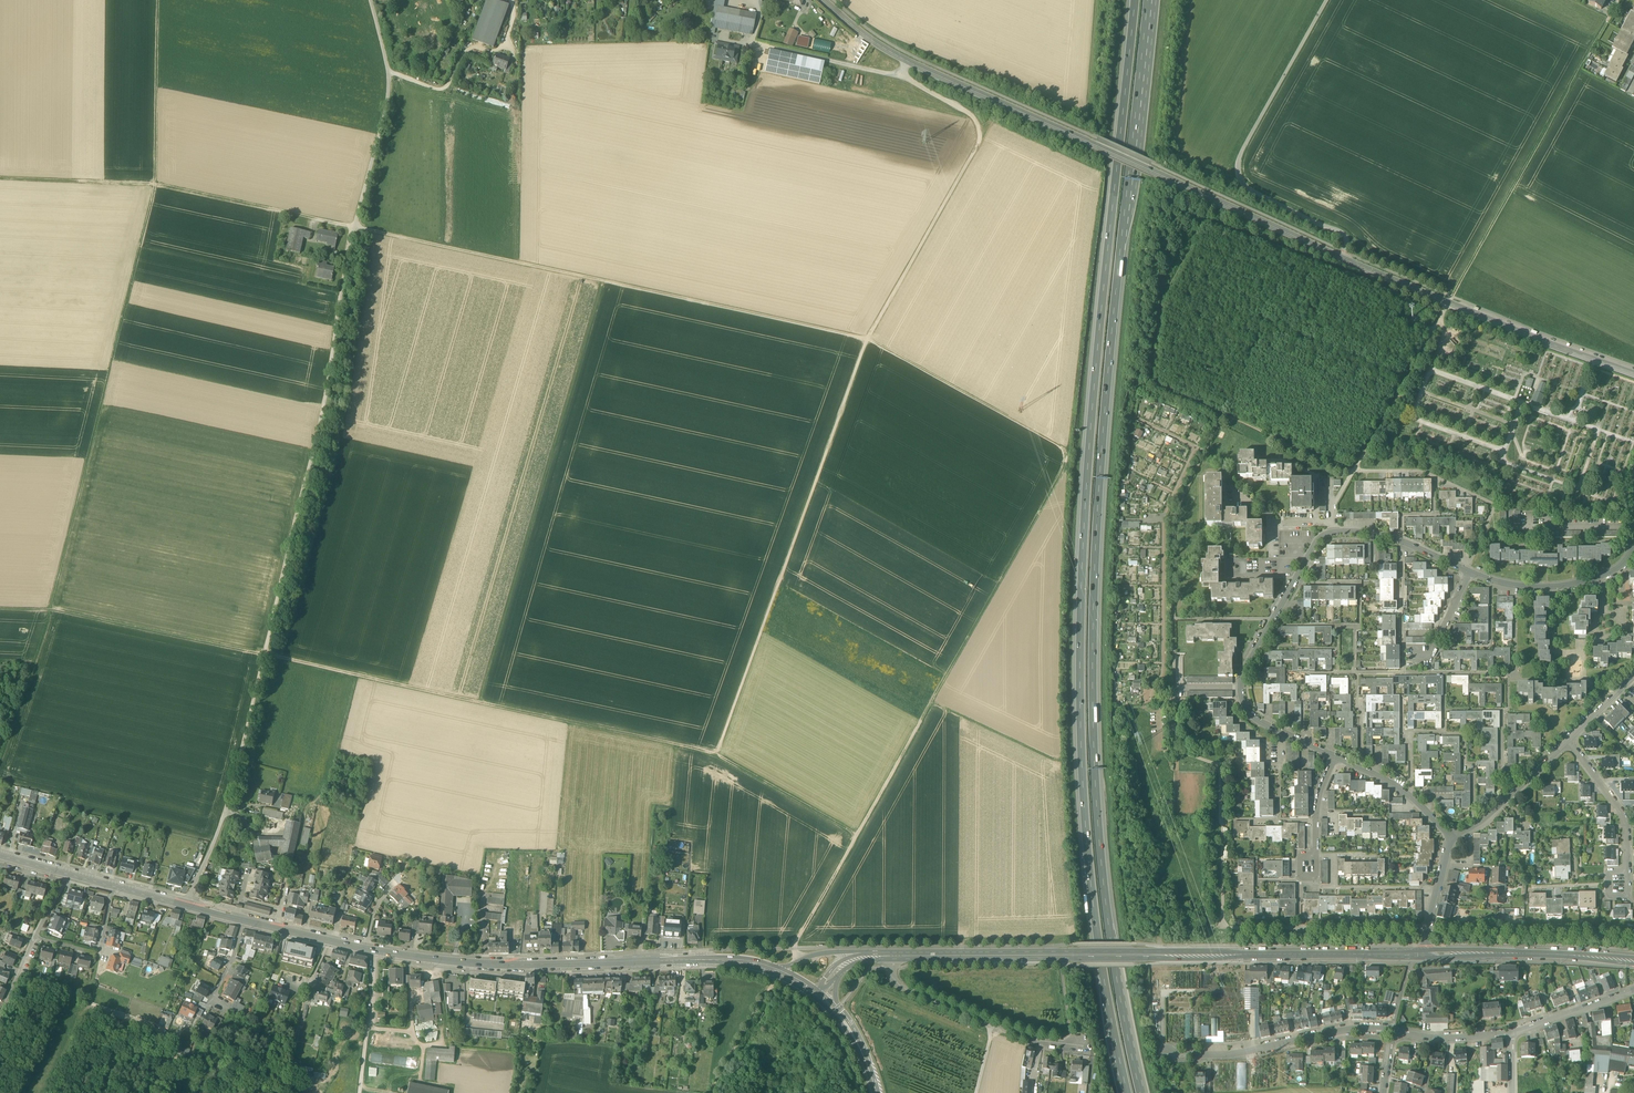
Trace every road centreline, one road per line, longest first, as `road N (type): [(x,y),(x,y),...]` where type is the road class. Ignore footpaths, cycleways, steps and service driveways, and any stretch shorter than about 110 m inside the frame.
road 1 (motorway): [(1135,0),(1094,382),(1081,684),(1101,972),(1128,1092)]
road 2 (motorway): [(1141,1092),(1102,856),(1094,594),(1107,374),(1148,0)]
road 3 (tertiary): [(823,0),(907,61),(1341,258),(1633,373)]
road 4 (track): [(0,606),(48,609),(718,752)]
road 5 (unclassified): [(369,0),(389,72),(386,116),(354,225),(322,416),(265,654)]
road 6 (track): [(48,609),(154,184),(157,0)]
road 7 (track): [(867,339),(315,217)]
road 8 (secondary): [(890,955),(1424,953)]
road 9 (residential): [(1469,573),(1374,534),(1333,532),(1316,541),(1240,686),(1255,718),(1334,758)]
road 10 (track): [(718,752),(867,339)]
road 11 (track): [(478,701),(602,280)]
road 12 (track): [(856,836),(1064,466)]
road 13 (secondary): [(375,952),(483,964),(735,961),(770,969)]
road 14 (track): [(867,339),(979,140),(971,115),(900,76),(907,61)]
road 15 (track): [(1341,258),(1341,232),(1249,189),(1238,172),(1241,152),(1327,0)]
road 16 (track): [(1448,302),(1610,16)]
road 17 (track): [(0,180),(154,184),(315,217)]
road 18 (track): [(718,752),(856,836),(793,947),(800,961)]
road 19 (unclassified): [(182,905),(226,810),(265,654)]
road 20 (residential): [(1633,989),(1511,1033),(1394,1031)]
road 21 (track): [(867,339),(1066,450),(1064,466)]
road 22 (residential): [(1394,1031),(1351,1029),(1228,1055),(1167,1054)]
road 23 (residential): [(890,955),(895,981),(911,993),(993,1028),(1071,1045)]
road 24 (secondary): [(1424,953),(1628,962)]
road 25 (track): [(1354,471),(1442,315)]
road 26 (residential): [(1633,547),(1613,571),(1555,586),(1469,573)]
road 27 (track): [(356,674),(327,783),(294,811)]
road 28 (residential): [(1451,838),(1490,814),(1568,740)]
road 29 (residential): [(1568,740),(1621,810),(1627,871)]
road 30 (track): [(69,1092),(100,947)]
road 31 (residential): [(1334,758),(1400,788),(1451,838)]
road 32 (track): [(932,702),(1063,761)]
road 33 (track): [(711,1092),(782,974)]

